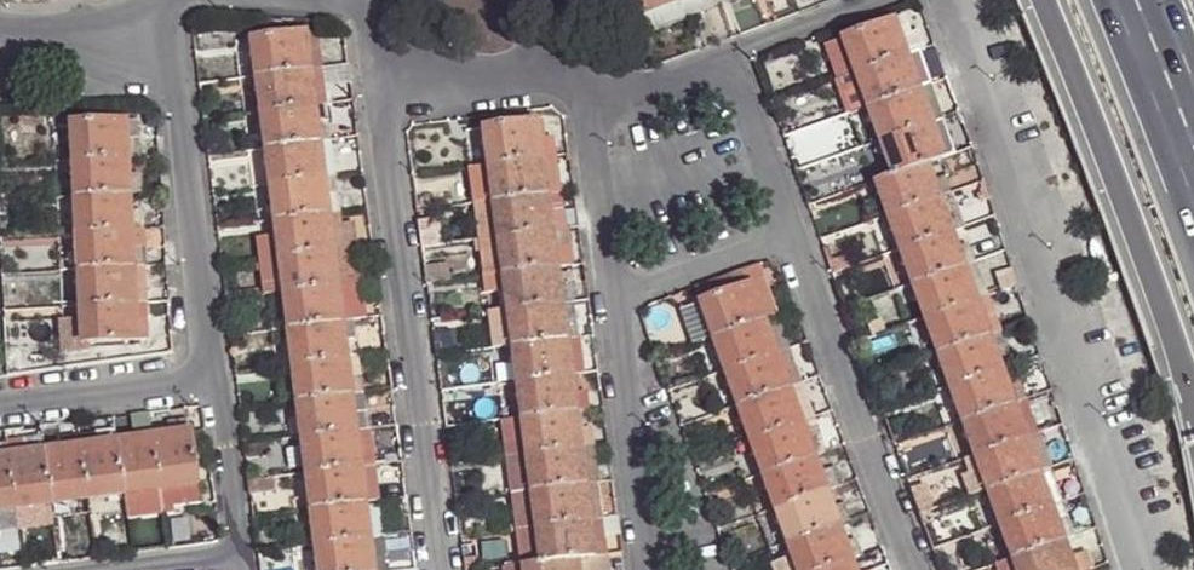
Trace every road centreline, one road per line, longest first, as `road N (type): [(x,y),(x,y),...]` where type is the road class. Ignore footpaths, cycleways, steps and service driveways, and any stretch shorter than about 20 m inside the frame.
road 1 (residential): [(938,0),(1136,569)]
road 2 (residential): [(382,99),(443,569)]
road 3 (motorway): [(1042,0),(1193,400)]
road 4 (residential): [(171,5),(214,375)]
road 5 (residential): [(792,236),(911,569)]
road 6 (residential): [(614,298),(642,569)]
road 7 (residential): [(0,403),(214,375)]
road 8 (residential): [(589,106),(614,298)]
road 9 (residential): [(214,375),(240,565)]
road 10 (residential): [(614,298),(792,236)]
road 11 (residential): [(731,58),(792,236)]
road 12 (residential): [(0,28),(29,33),(135,18),(171,5)]
road 13 (residential): [(382,99),(548,80)]
road 14 (residential): [(731,58),(883,0)]
road 15 (motorway): [(1134,0),(1193,146)]
road 16 (residential): [(589,106),(731,58)]

